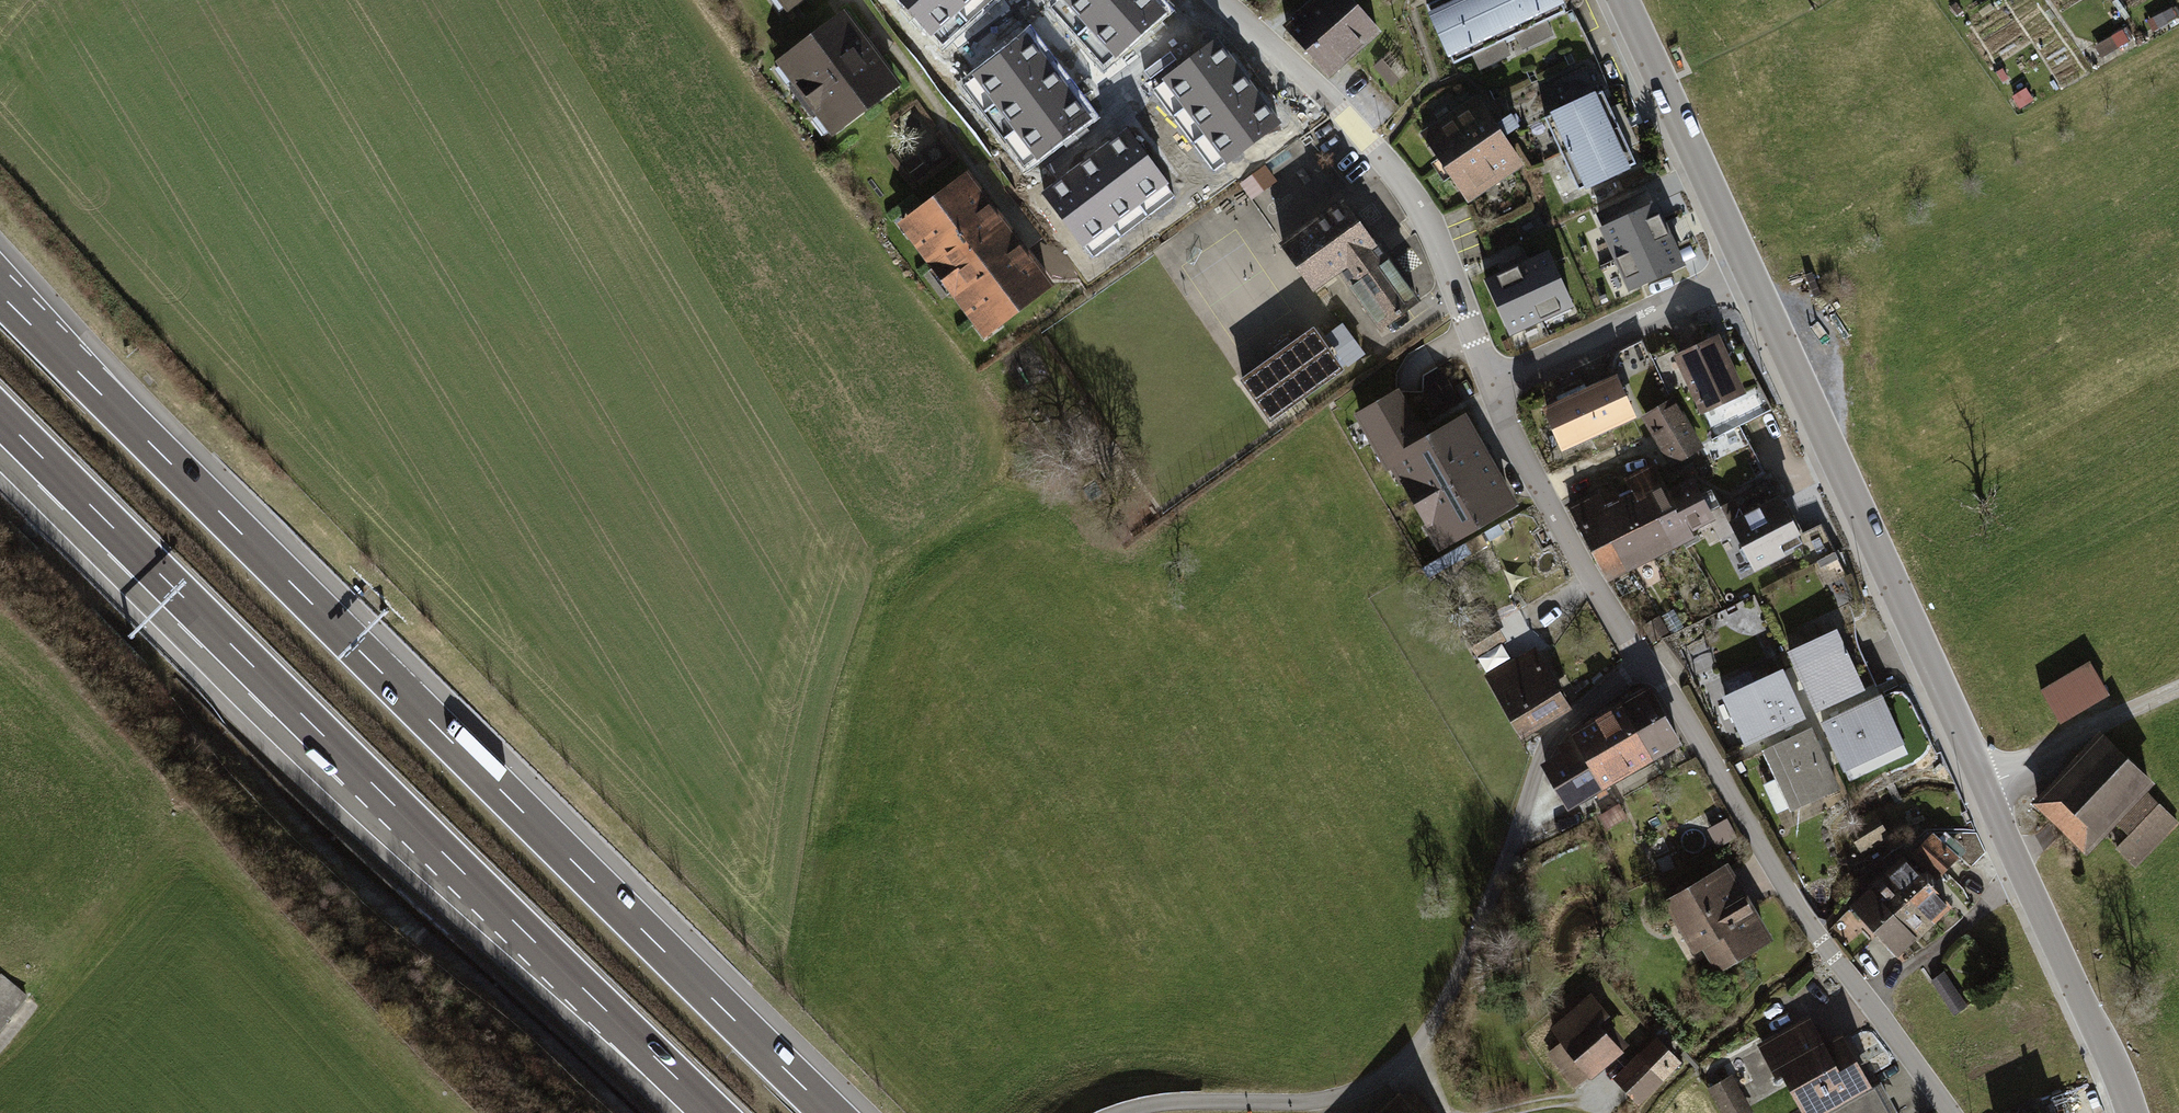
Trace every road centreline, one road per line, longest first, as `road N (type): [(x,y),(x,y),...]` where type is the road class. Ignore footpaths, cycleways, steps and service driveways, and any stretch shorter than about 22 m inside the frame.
road 1 (motorway): [(833,1112),(0,291)]
road 2 (tertiary): [(1748,272),(2132,1112)]
road 3 (residential): [(1492,387),(1602,595),(1797,908),(1953,1112)]
road 4 (track): [(1647,664),(1541,751),(1468,950),(1424,1038),(1403,1062),(1321,1100),(1174,1100),(1119,1112)]
road 5 (motorway): [(179,594),(712,1112)]
road 6 (residential): [(1222,0),(1397,174),(1426,217),(1492,387)]
road 7 (tertiary): [(1623,0),(1748,272)]
road 8 (residential): [(1492,387),(1748,272)]
road 9 (motorway): [(0,417),(179,594)]
road 10 (motorway): [(0,438),(179,594)]
road 11 (track): [(1984,784),(2178,692)]

